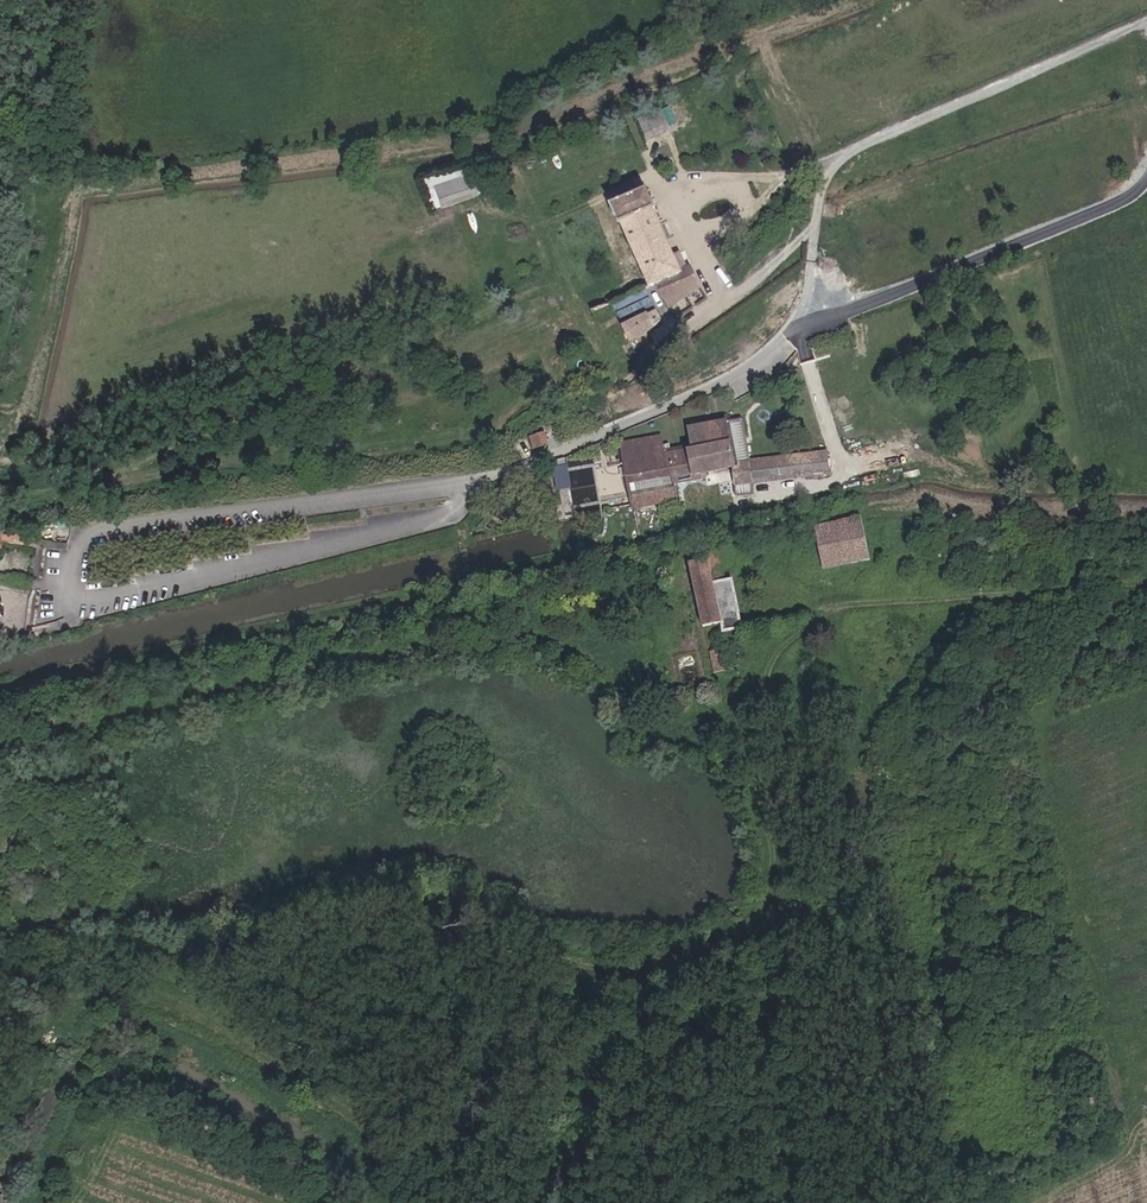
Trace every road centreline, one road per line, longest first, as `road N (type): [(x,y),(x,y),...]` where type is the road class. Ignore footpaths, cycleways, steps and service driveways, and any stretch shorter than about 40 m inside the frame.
road 1 (track): [(1029,1202),(1117,1156),(1133,1110),(1041,734)]
road 2 (track): [(795,604),(1146,580)]
road 3 (unclassified): [(1146,26),(846,152)]

